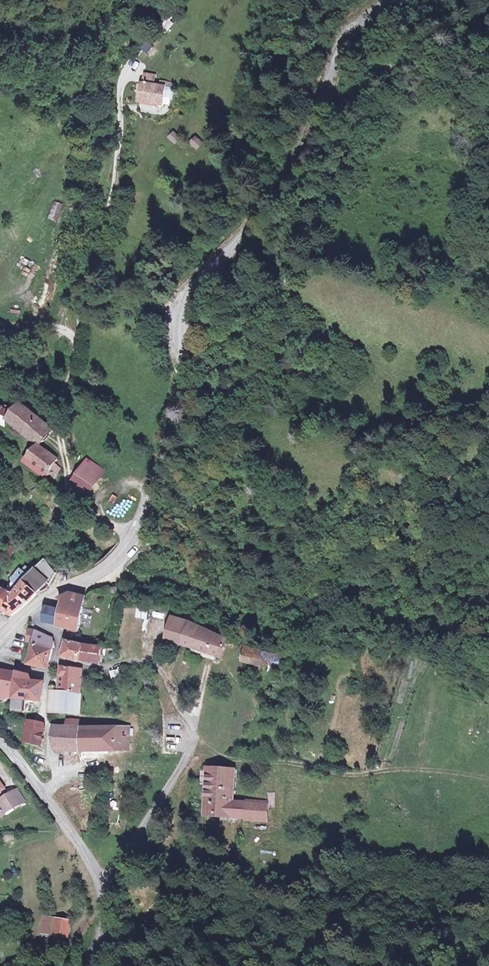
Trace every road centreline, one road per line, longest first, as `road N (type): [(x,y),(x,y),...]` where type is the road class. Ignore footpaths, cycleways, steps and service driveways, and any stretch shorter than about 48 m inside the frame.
road 1 (unclassified): [(131,537),(183,421),(191,302),(242,255),(277,202),(311,142),(333,71),(357,29),(392,0)]
road 2 (residential): [(121,112),(105,235),(56,385),(70,495),(131,537)]
road 3 (unclassified): [(54,660),(98,669),(142,657),(169,682),(194,729)]
road 4 (residential): [(194,729),(192,750),(103,882)]
road 5 (unclassified): [(24,616),(107,568),(131,537)]
road 6 (unclassified): [(43,676),(49,801)]

